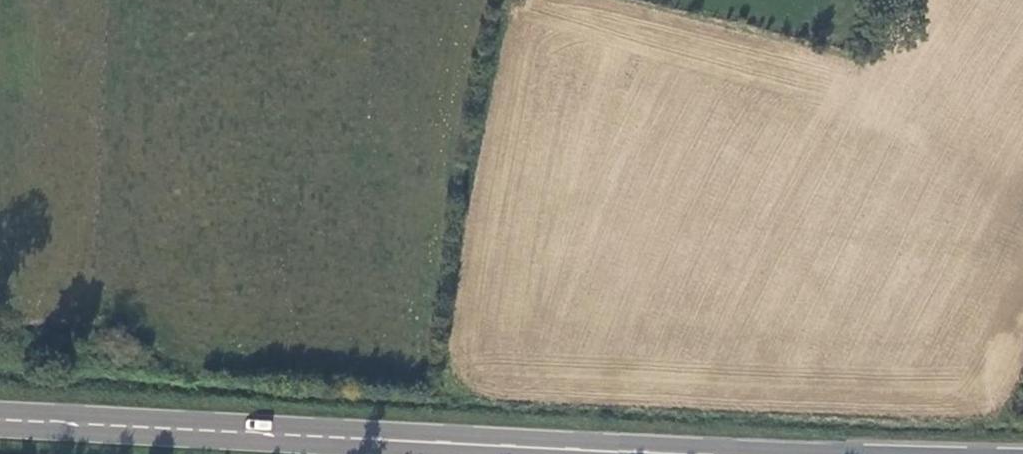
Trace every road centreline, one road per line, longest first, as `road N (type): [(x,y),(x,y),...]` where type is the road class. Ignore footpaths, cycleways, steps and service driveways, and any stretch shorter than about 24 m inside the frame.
road 1 (primary): [(617,453),(0,422)]

